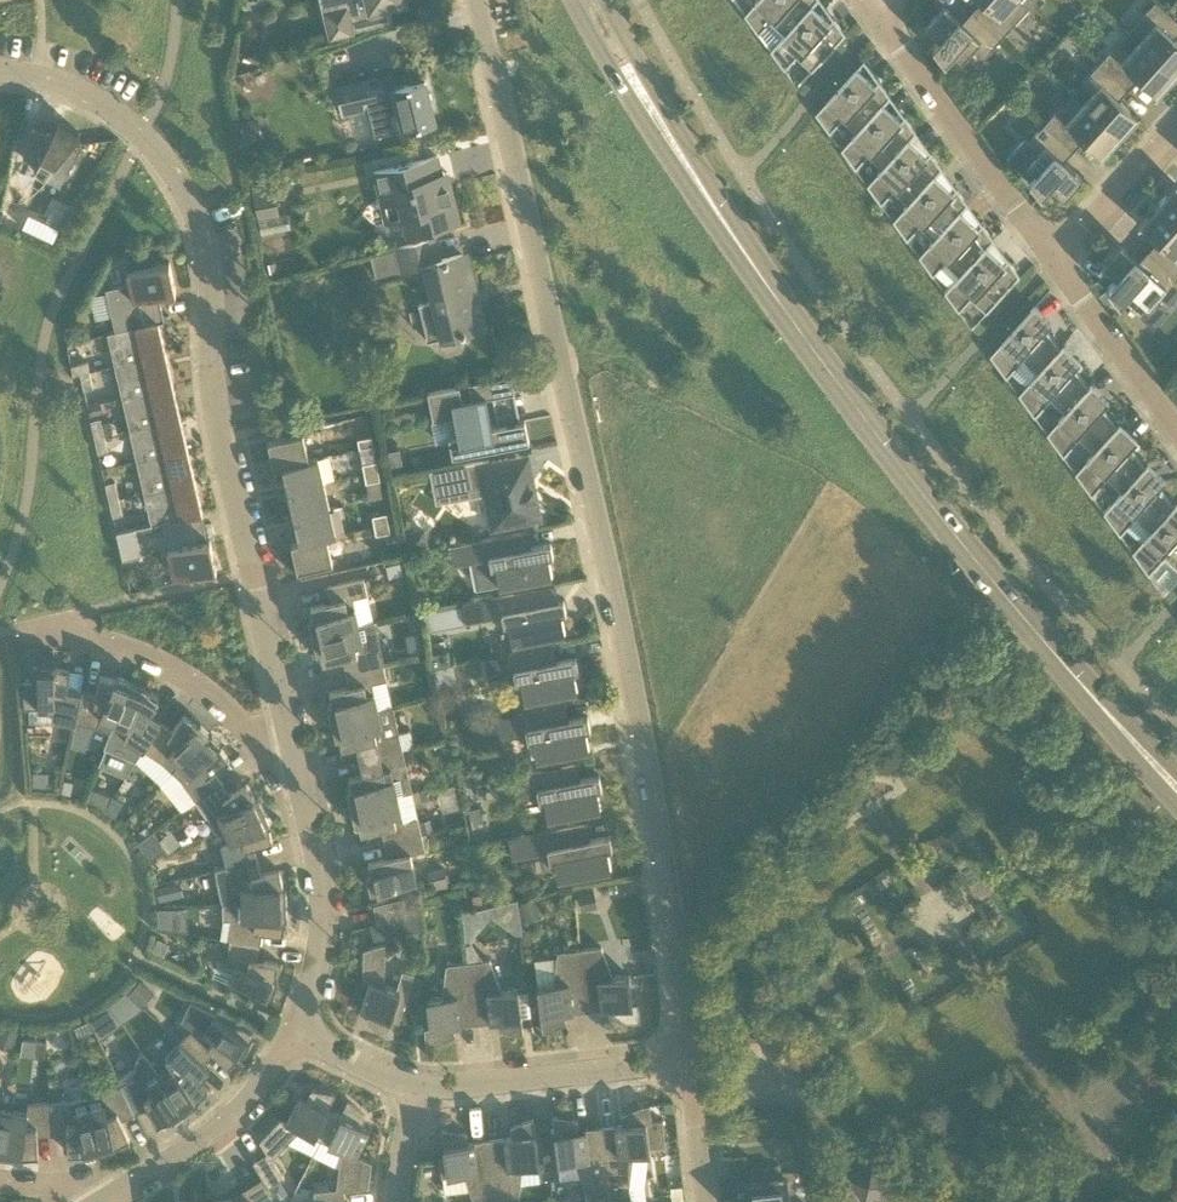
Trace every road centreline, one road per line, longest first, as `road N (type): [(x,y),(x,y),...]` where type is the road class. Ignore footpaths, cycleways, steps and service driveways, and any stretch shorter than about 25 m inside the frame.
road 1 (residential): [(685,1062),(651,797),(476,0)]
road 2 (tertiary): [(1176,778),(1091,692),(909,477),(748,260),(589,0)]
road 3 (residential): [(306,803),(214,402),(210,256),(178,180),(115,117),(75,93),(0,73)]
road 4 (residential): [(306,803),(254,737),(194,684),(54,623)]
road 5 (residential): [(1051,261),(880,16)]
road 6 (residential): [(685,1062),(415,1096)]
road 7 (residential): [(296,1036),(324,947),(323,878),(306,803)]
road 8 (residential): [(135,1180),(212,1133),(265,1085),(296,1036)]
road 9 (residential): [(1176,433),(1051,261)]
road 10 (residential): [(1051,261),(1176,126)]
road 11 (residential): [(704,1201),(685,1062)]
road 12 (residential): [(135,1180),(0,1182)]
road 13 (residential): [(415,1096),(296,1036)]

